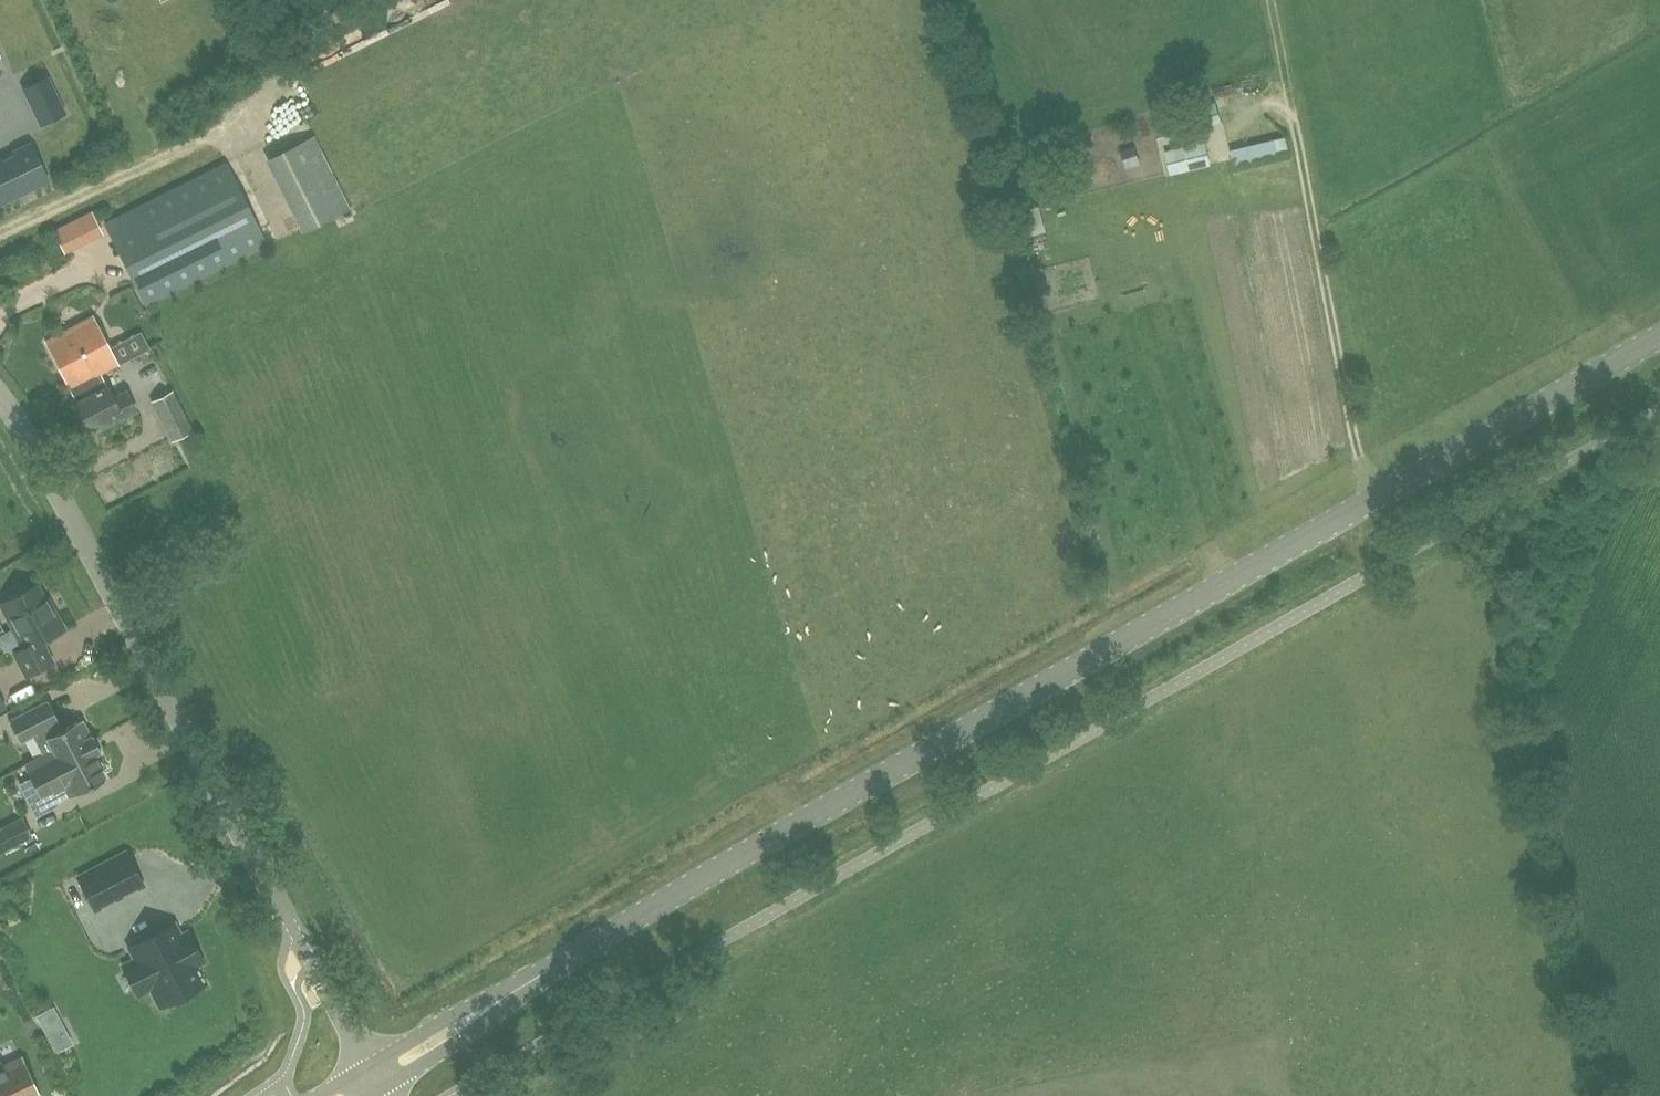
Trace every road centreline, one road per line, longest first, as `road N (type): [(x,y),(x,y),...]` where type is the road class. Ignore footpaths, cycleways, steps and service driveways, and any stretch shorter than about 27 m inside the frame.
road 1 (tertiary): [(1659,342),(534,976)]
road 2 (unclassified): [(368,1064),(0,394)]
road 3 (tertiary): [(381,1091),(471,1031),(534,976)]
road 4 (tertiary): [(534,976),(368,1064)]

